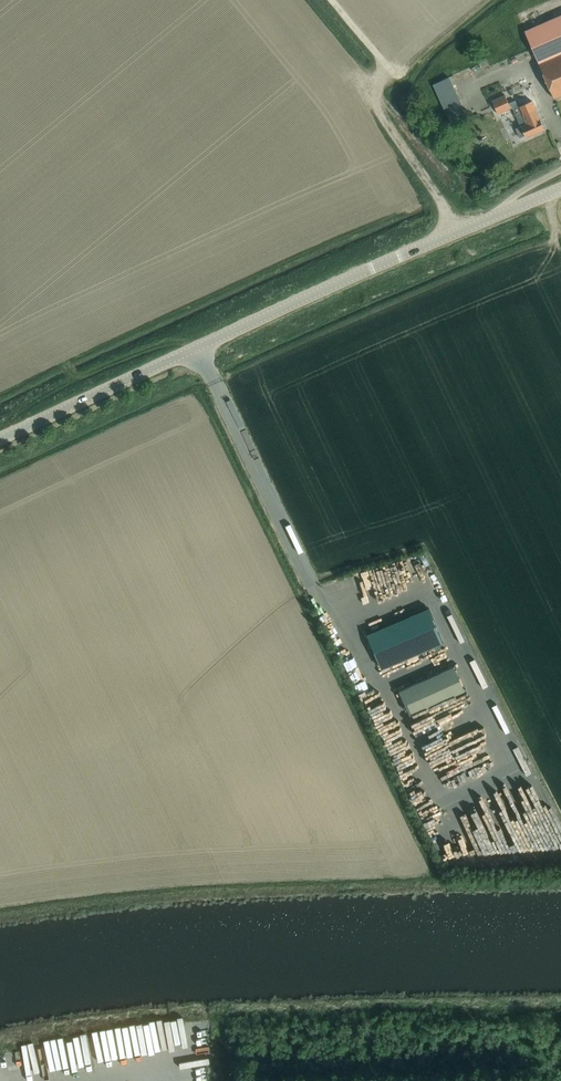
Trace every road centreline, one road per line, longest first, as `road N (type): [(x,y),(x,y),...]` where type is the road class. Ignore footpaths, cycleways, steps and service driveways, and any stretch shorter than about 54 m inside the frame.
road 1 (tertiary): [(191,352),(560,191)]
road 2 (unclassified): [(307,593),(191,352)]
road 3 (tertiary): [(0,440),(191,352)]

